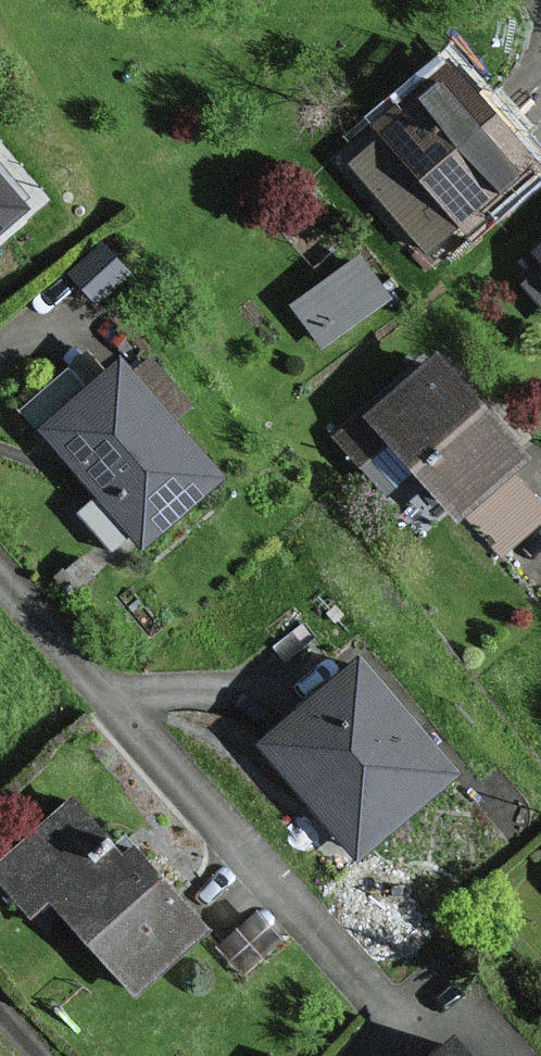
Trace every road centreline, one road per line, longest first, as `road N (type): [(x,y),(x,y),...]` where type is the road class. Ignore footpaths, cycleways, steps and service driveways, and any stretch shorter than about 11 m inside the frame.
road 1 (residential): [(0,584),(107,689),(354,967)]

